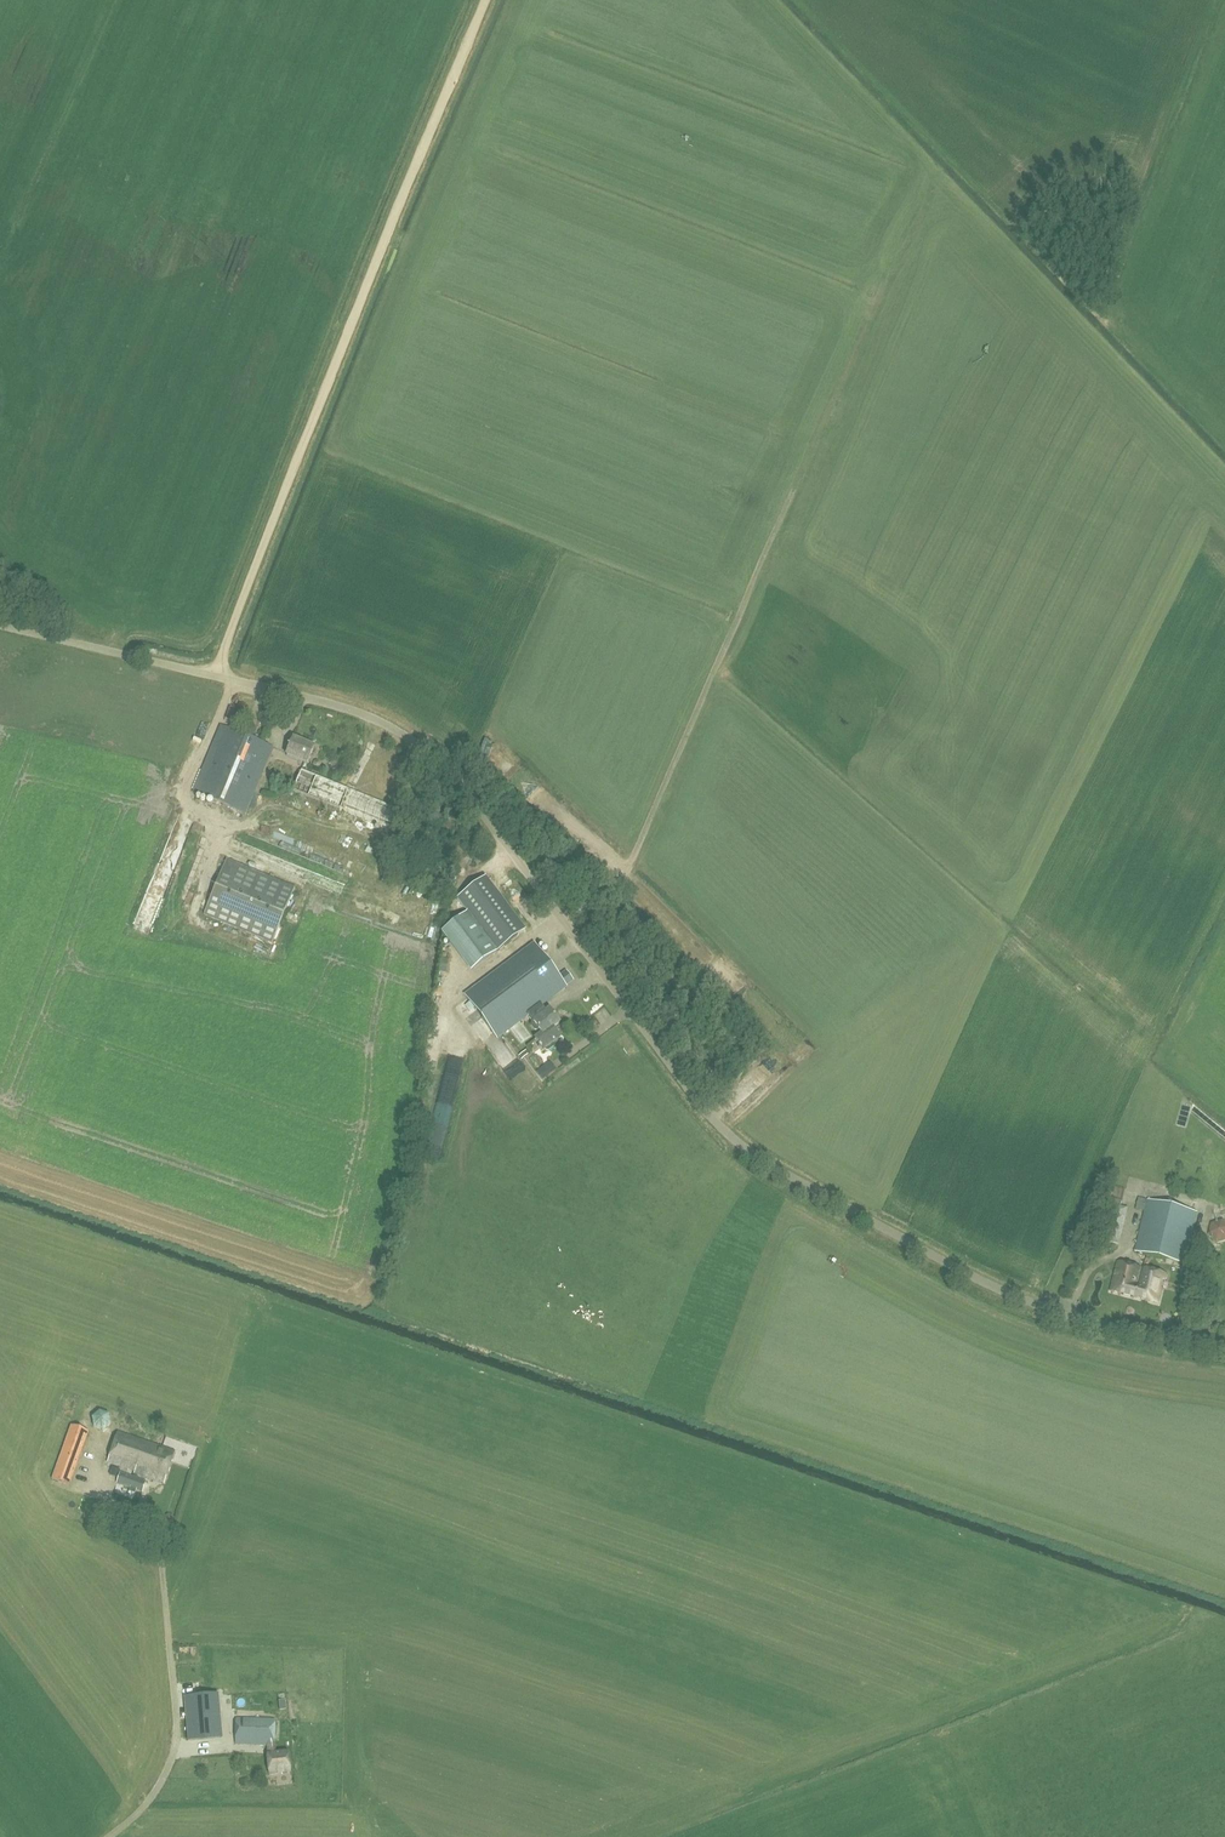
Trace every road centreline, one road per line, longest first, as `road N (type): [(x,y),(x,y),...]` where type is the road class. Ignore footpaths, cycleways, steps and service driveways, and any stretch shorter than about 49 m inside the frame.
road 1 (unclassified): [(1224,1346),(1132,1331),(1008,1293),(739,1142),(688,1089),(463,794),(407,737),(313,699),(0,626)]
road 2 (track): [(216,675),(485,0)]
road 3 (unclassified): [(107,1836),(145,1805),(176,1740),(158,1538)]

